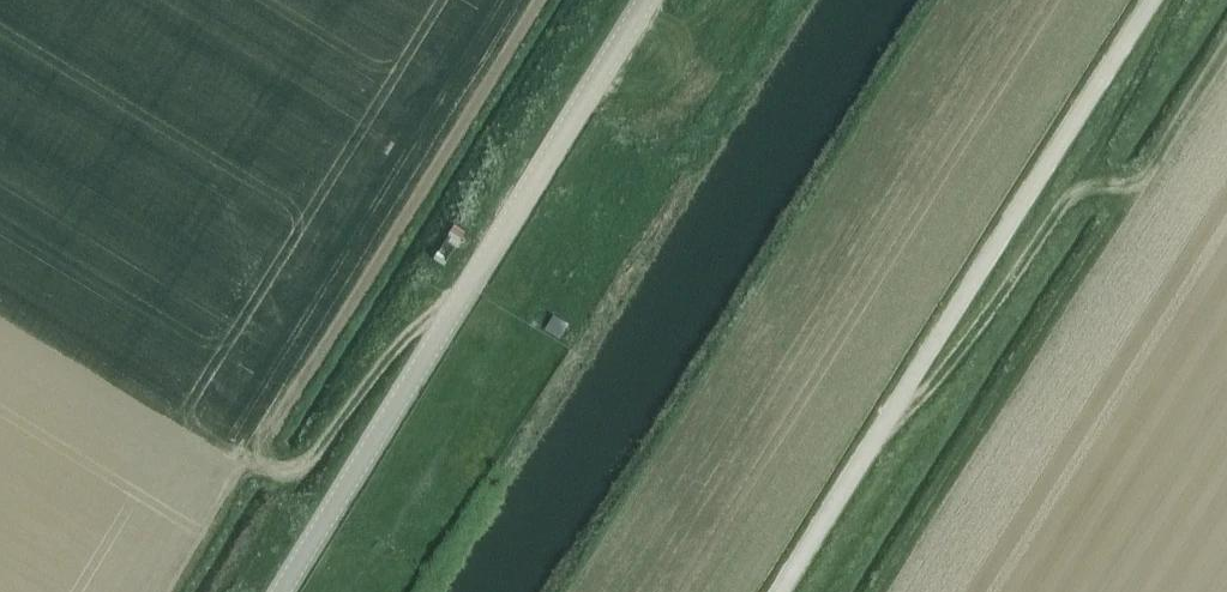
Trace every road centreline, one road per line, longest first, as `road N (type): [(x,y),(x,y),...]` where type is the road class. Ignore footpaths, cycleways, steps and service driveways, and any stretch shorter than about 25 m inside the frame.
road 1 (unclassified): [(777,591),(1154,0)]
road 2 (tertiary): [(283,591),(645,0)]
road 3 (track): [(894,406),(961,357),(1054,213),(1098,183),(1133,189)]
road 4 (track): [(456,308),(426,317),(399,339),(308,465),(278,472),(260,448)]

